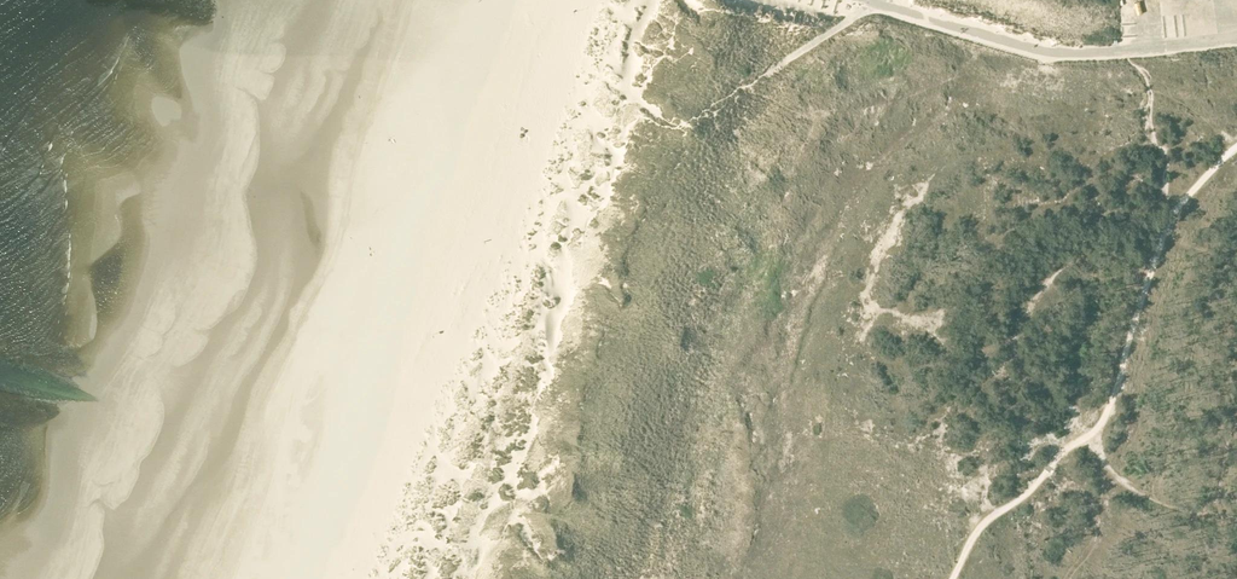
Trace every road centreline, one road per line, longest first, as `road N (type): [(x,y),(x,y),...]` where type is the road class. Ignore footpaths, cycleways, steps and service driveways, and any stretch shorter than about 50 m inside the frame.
road 1 (unclassified): [(1236,38),(1071,55),(873,0)]

